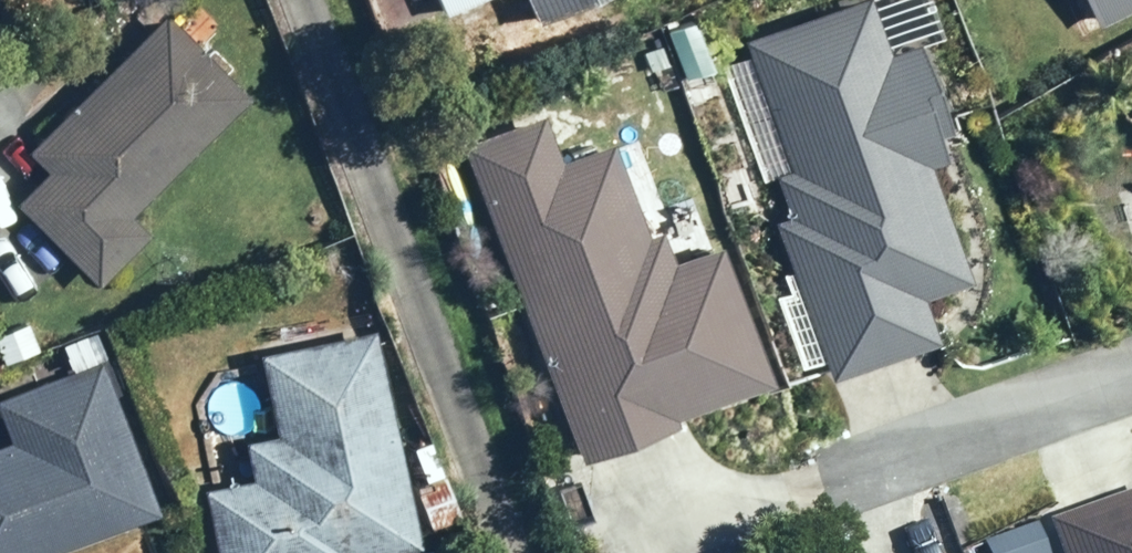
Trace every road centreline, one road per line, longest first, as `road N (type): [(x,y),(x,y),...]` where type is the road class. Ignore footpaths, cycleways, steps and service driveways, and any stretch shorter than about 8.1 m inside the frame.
road 1 (residential): [(816,490),(1131,379)]

